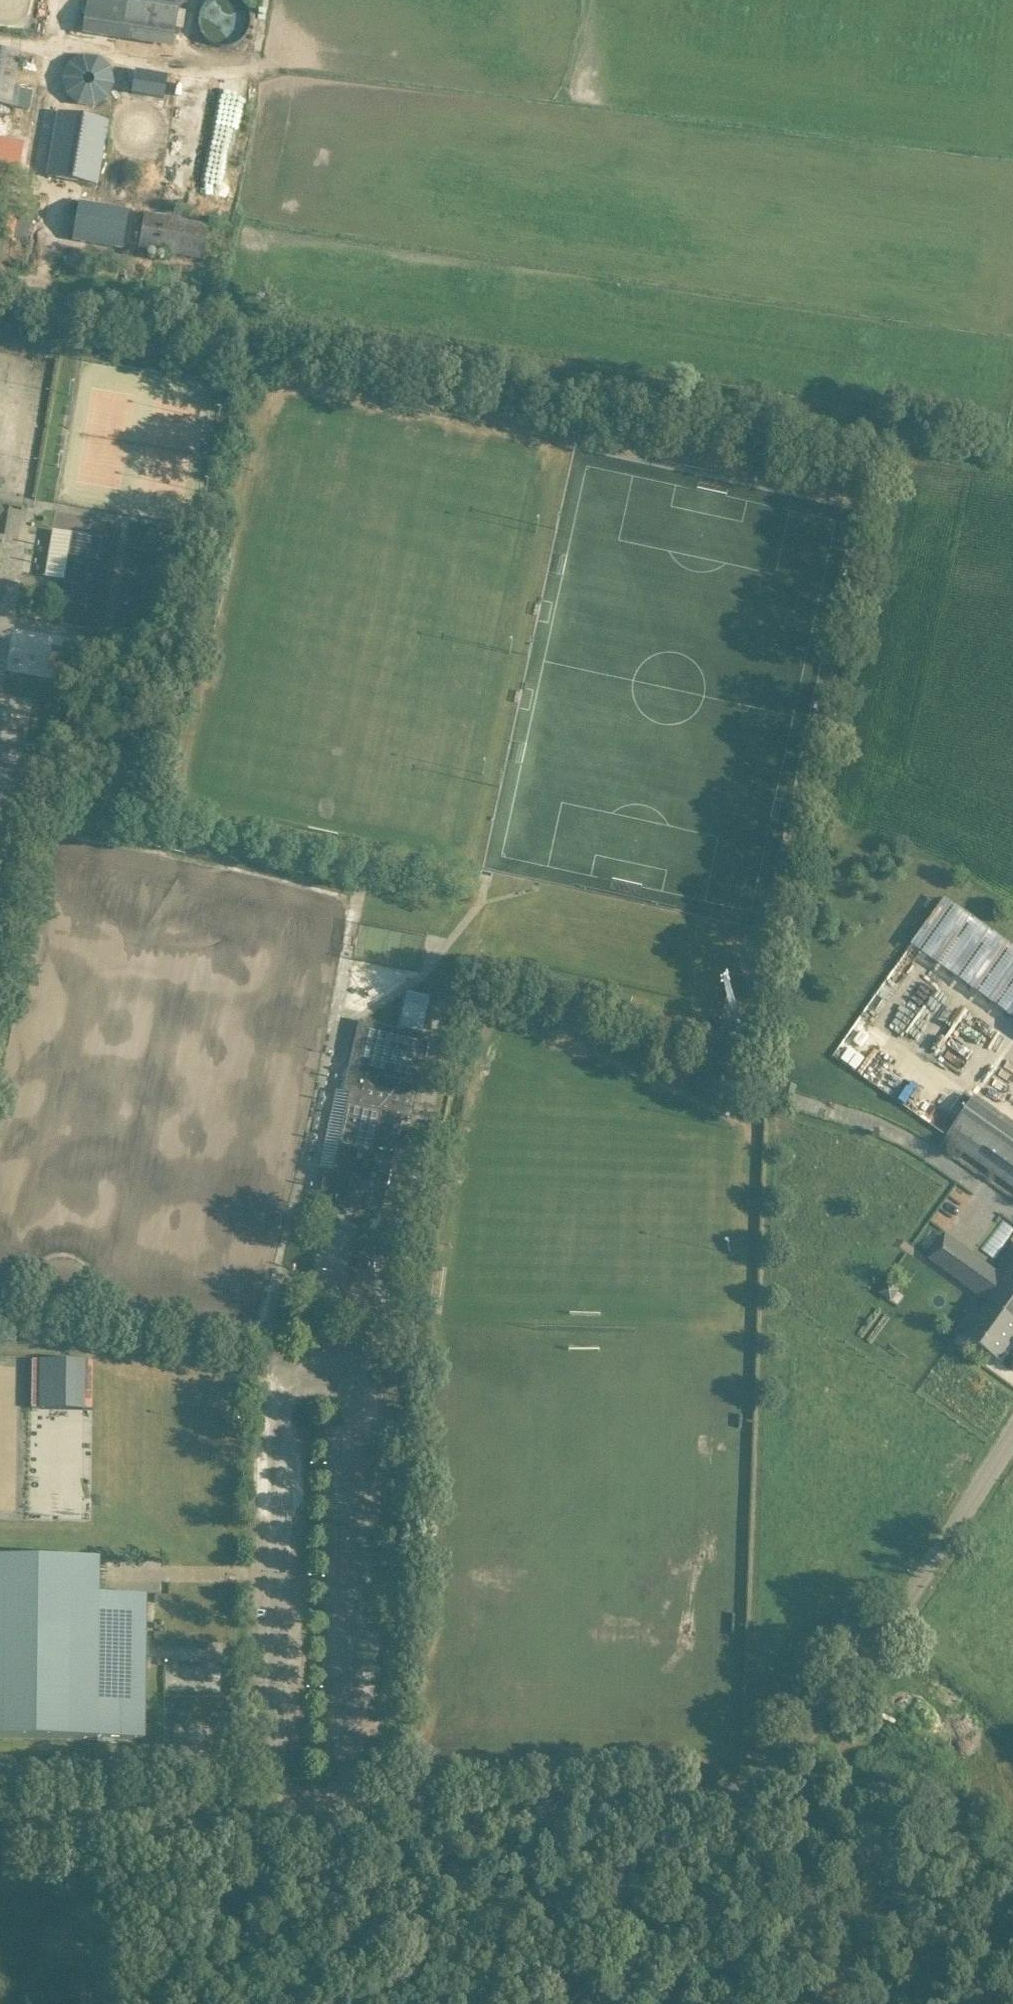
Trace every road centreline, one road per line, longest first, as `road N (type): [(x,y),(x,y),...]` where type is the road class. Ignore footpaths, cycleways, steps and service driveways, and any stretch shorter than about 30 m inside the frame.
road 1 (unclassified): [(1012,1425),(789,1767),(734,1795),(190,1825)]
road 2 (unclassified): [(0,1834),(190,1825)]

